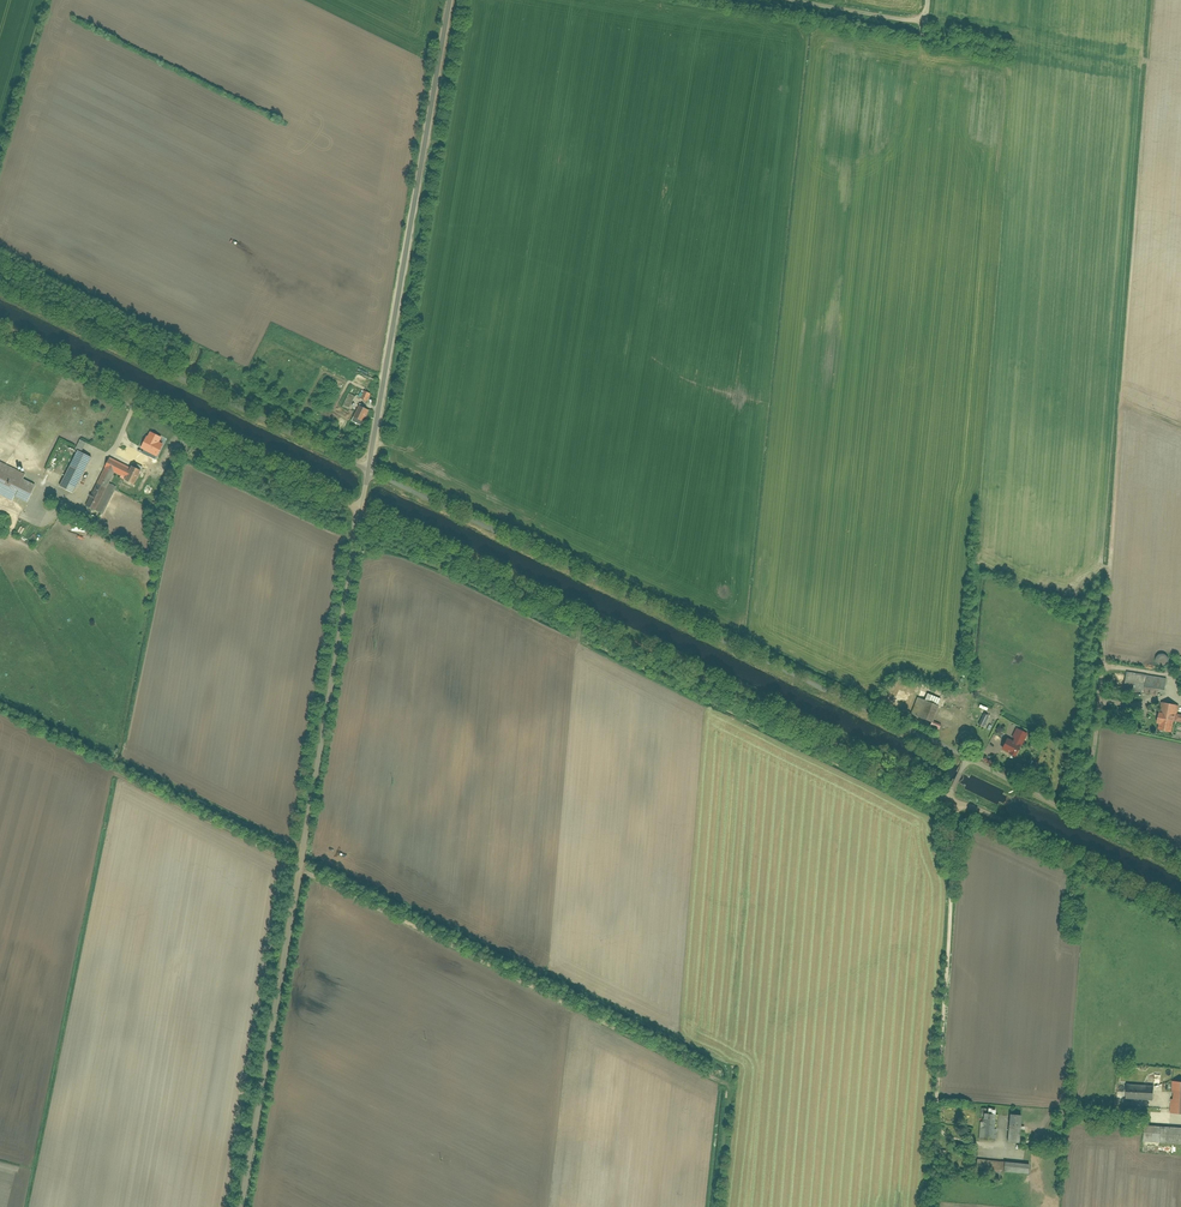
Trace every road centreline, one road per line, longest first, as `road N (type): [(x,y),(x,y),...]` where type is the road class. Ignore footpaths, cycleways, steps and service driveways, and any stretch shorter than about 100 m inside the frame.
road 1 (unclassified): [(241,1206),(362,511)]
road 2 (unclassified): [(368,470),(967,757)]
road 3 (track): [(948,798),(362,511)]
road 4 (unclassified): [(368,470),(450,0)]
road 5 (unclassified): [(0,289),(368,470)]
road 6 (unclassified): [(0,333),(362,511)]
road 7 (unclassified): [(948,798),(947,955),(929,1158)]
road 8 (unclassified): [(1180,909),(948,798)]
road 9 (track): [(967,757),(1180,867)]
road 10 (unclassified): [(796,0),(925,22),(927,0)]

